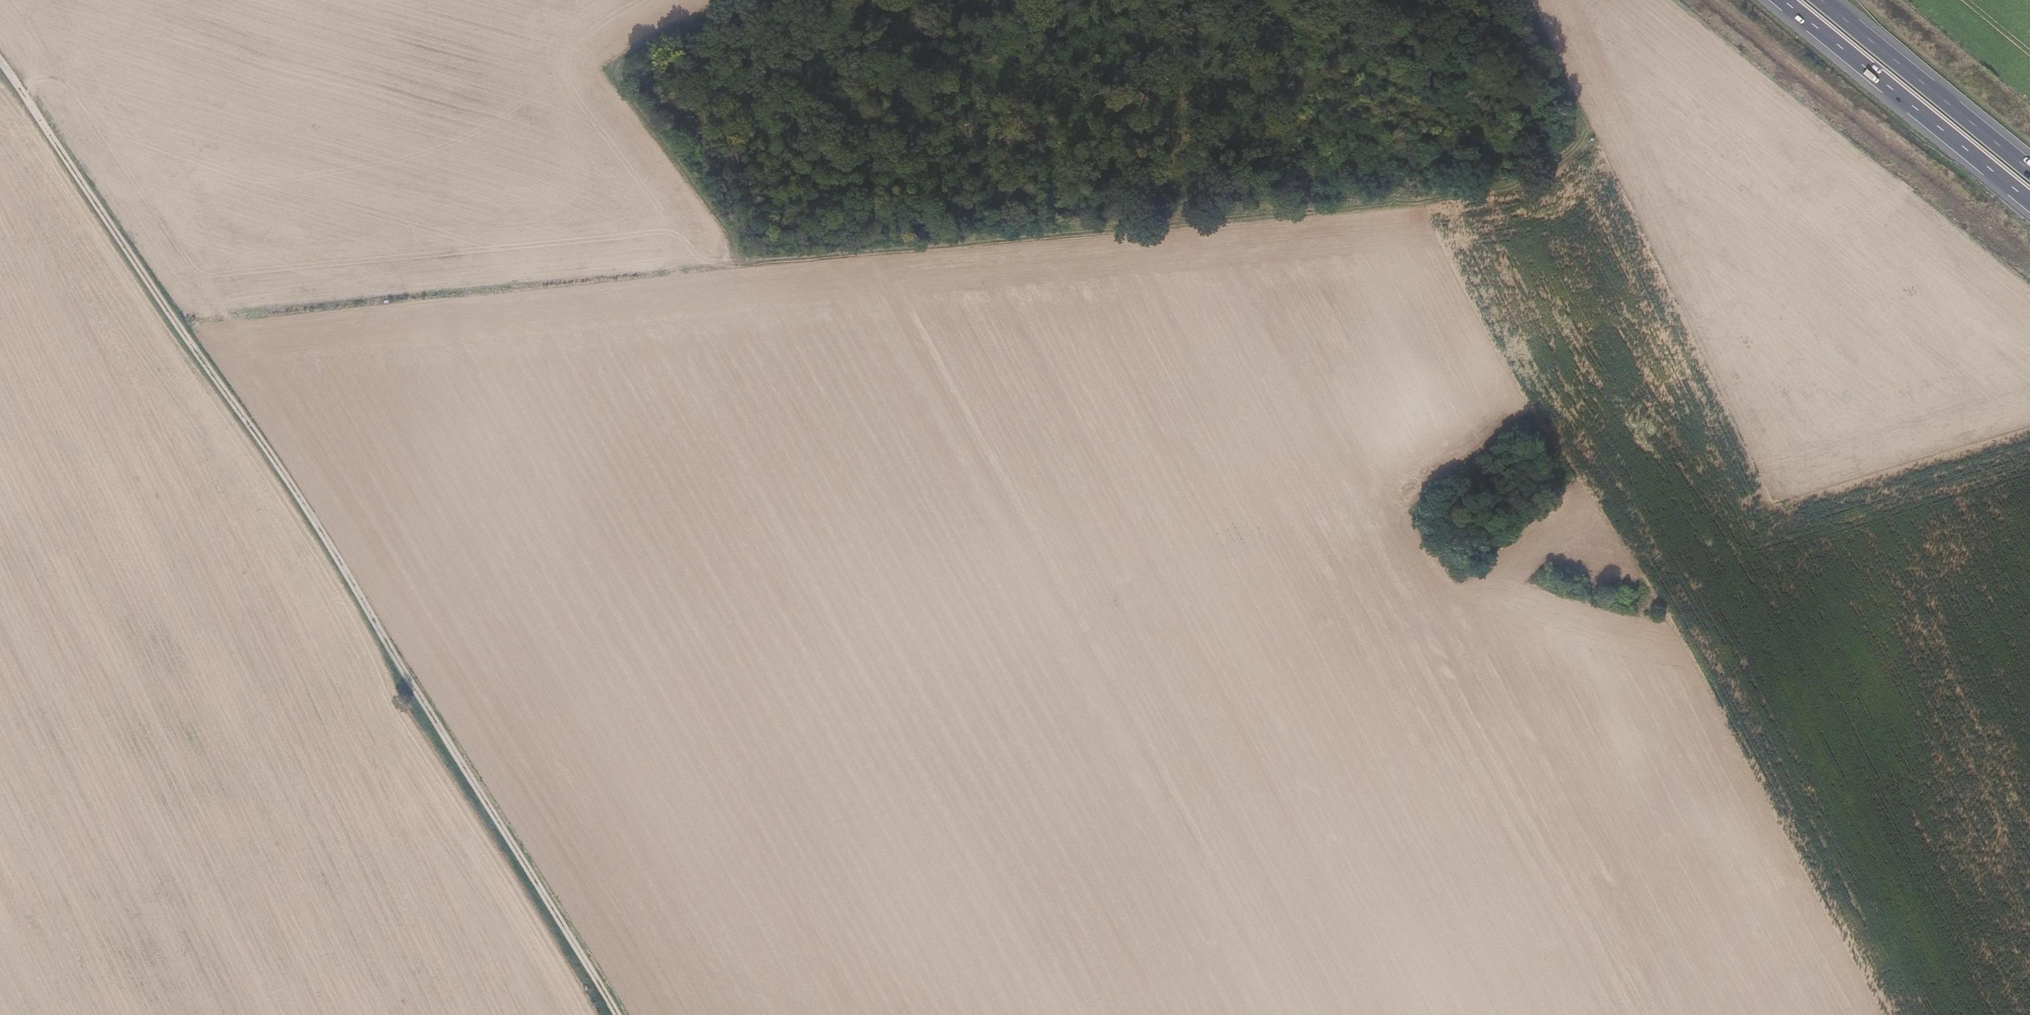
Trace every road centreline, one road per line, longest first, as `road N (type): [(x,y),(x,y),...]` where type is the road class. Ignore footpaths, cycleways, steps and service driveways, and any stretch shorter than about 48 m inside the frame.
road 1 (track): [(0,66),(233,405),(619,1014)]
road 2 (motorway): [(1783,0),(2029,201)]
road 3 (motorway): [(2029,170),(1822,0)]

